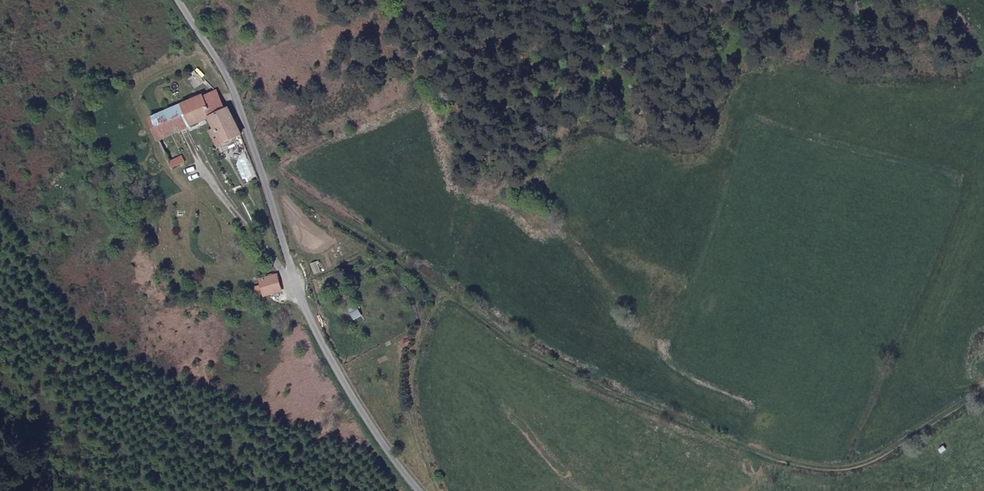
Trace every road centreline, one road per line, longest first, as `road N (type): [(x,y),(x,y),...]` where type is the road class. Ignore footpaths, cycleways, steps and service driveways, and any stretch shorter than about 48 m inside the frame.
road 1 (unclassified): [(423,490),(381,441),(318,334),(243,113),(180,0)]

